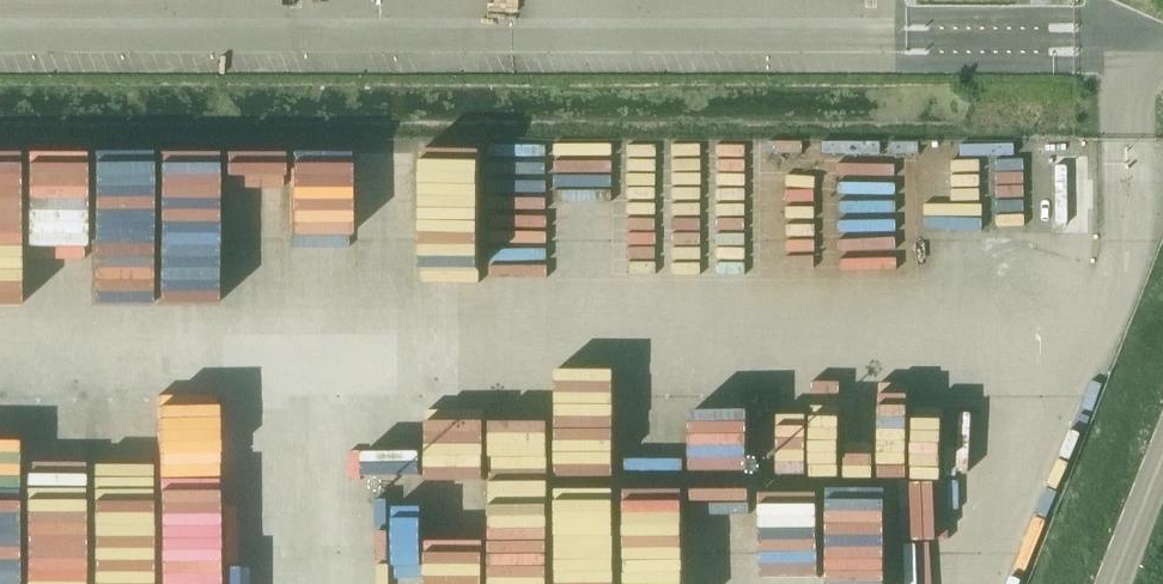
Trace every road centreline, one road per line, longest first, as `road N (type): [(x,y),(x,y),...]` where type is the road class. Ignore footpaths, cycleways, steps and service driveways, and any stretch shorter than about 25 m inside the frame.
road 1 (unclassified): [(1112,583),(1162,457)]

